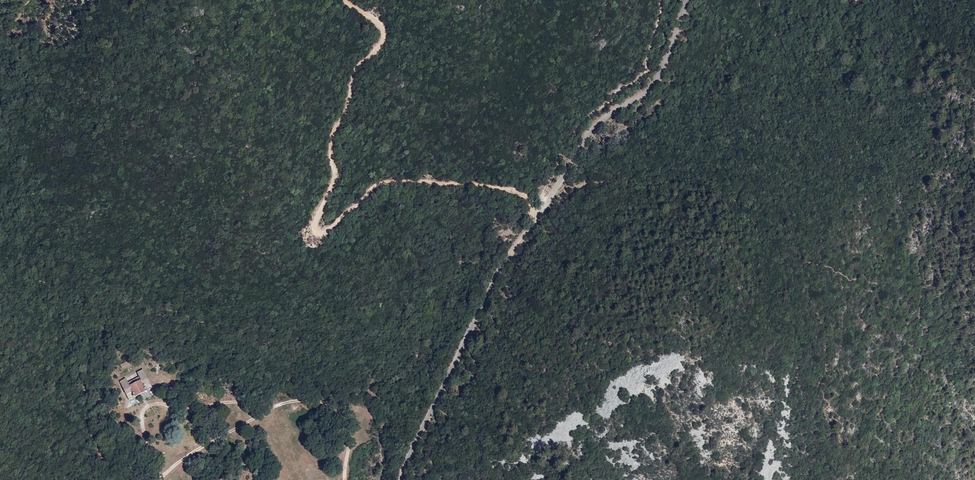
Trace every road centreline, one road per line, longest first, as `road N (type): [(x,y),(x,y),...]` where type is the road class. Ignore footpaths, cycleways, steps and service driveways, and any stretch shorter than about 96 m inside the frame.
road 1 (unclassified): [(401,479),(471,316),(595,126),(655,84),(688,0)]
road 2 (track): [(544,206),(496,187),(382,183),(319,234),(335,179),(331,137),(348,103),(353,69),(383,37),(346,0)]
road 3 (track): [(150,479),(144,411),(161,403),(364,389),(382,411),(421,427)]
road 4 (track): [(156,479),(271,407),(327,397),(350,407),(344,479)]
road 5 (track): [(538,203),(576,128),(645,73),(660,0)]

